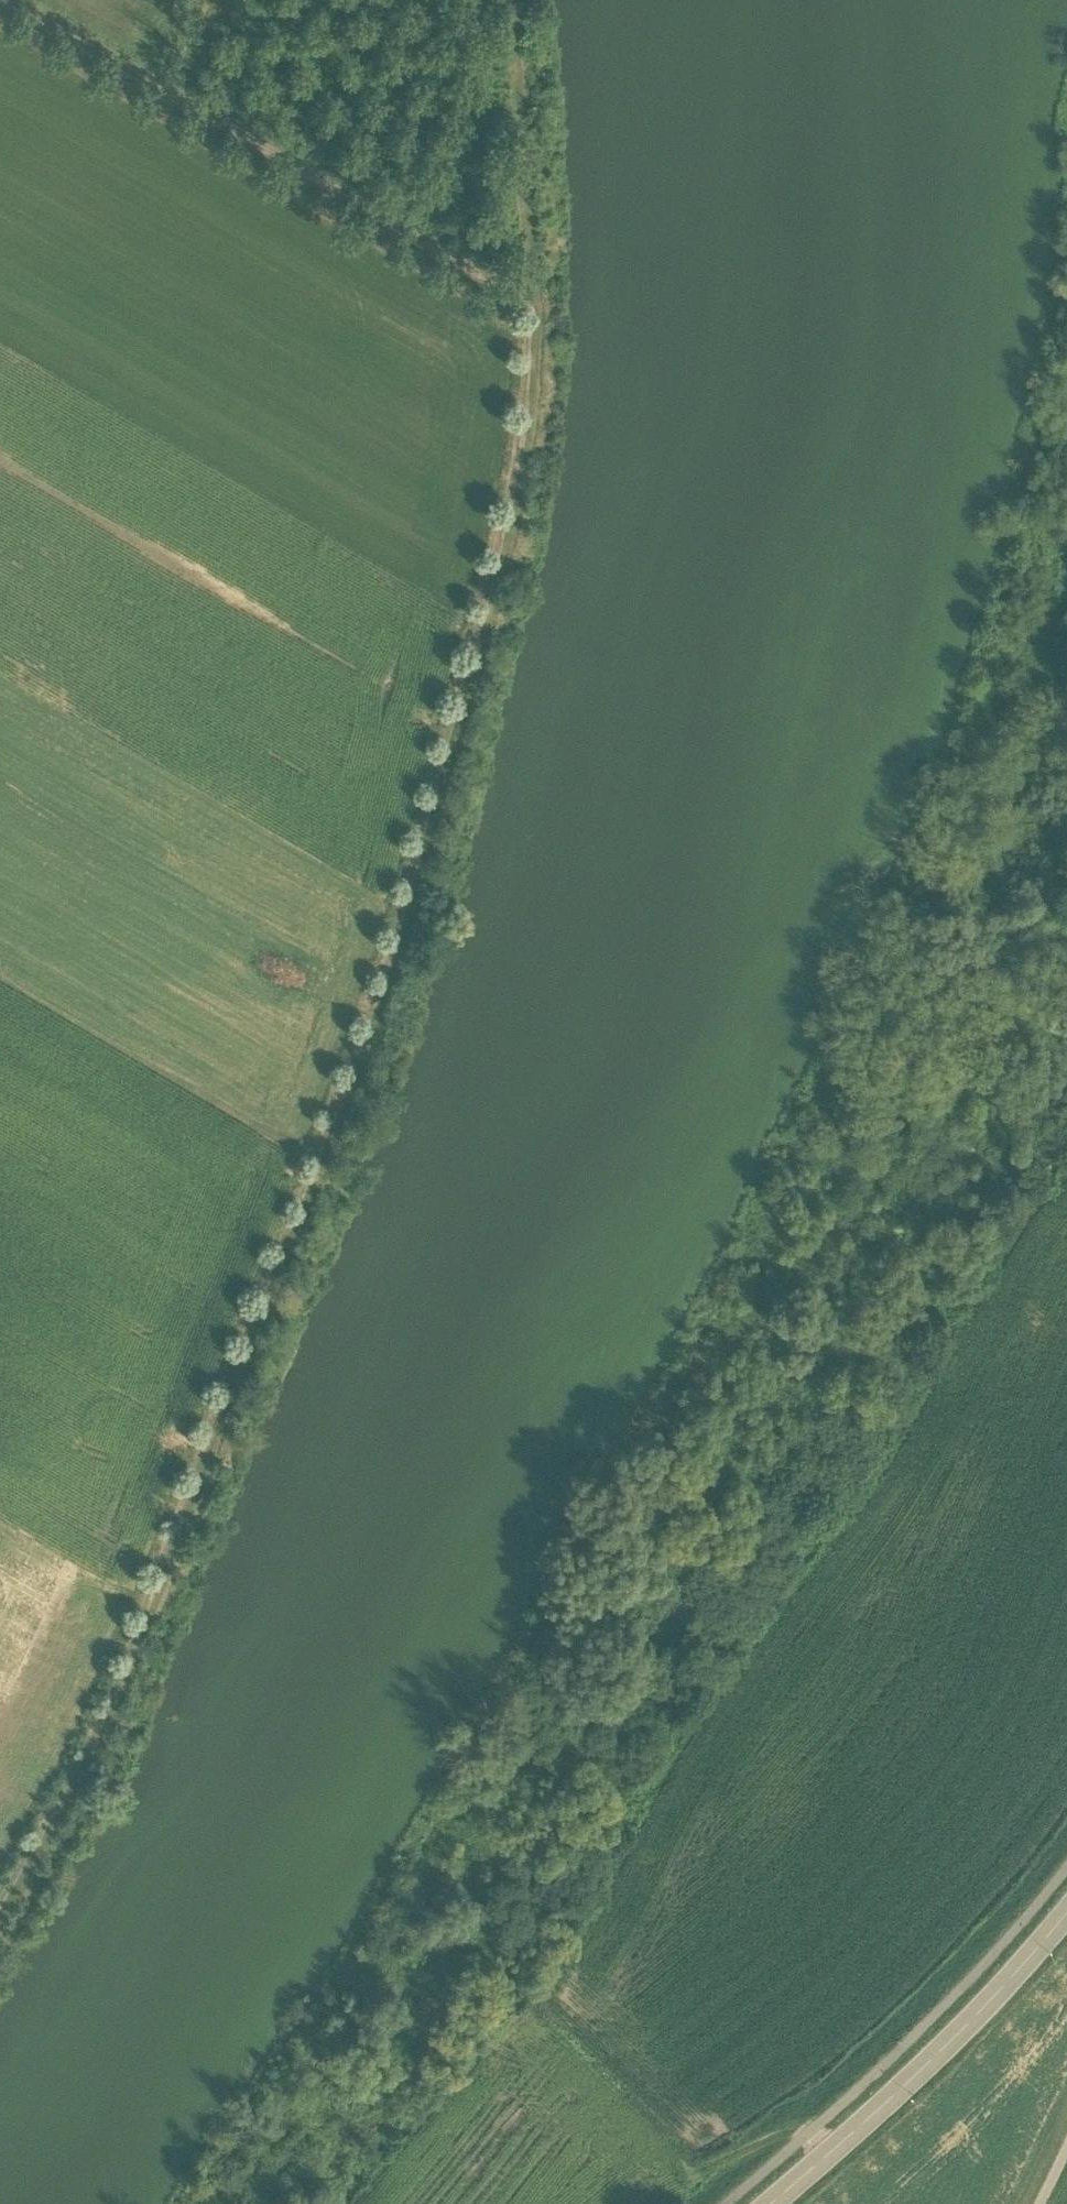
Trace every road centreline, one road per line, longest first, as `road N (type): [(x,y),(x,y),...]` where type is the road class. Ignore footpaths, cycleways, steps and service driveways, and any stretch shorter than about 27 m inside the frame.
road 1 (tertiary): [(769,2203),(936,2054),(1066,1913)]

